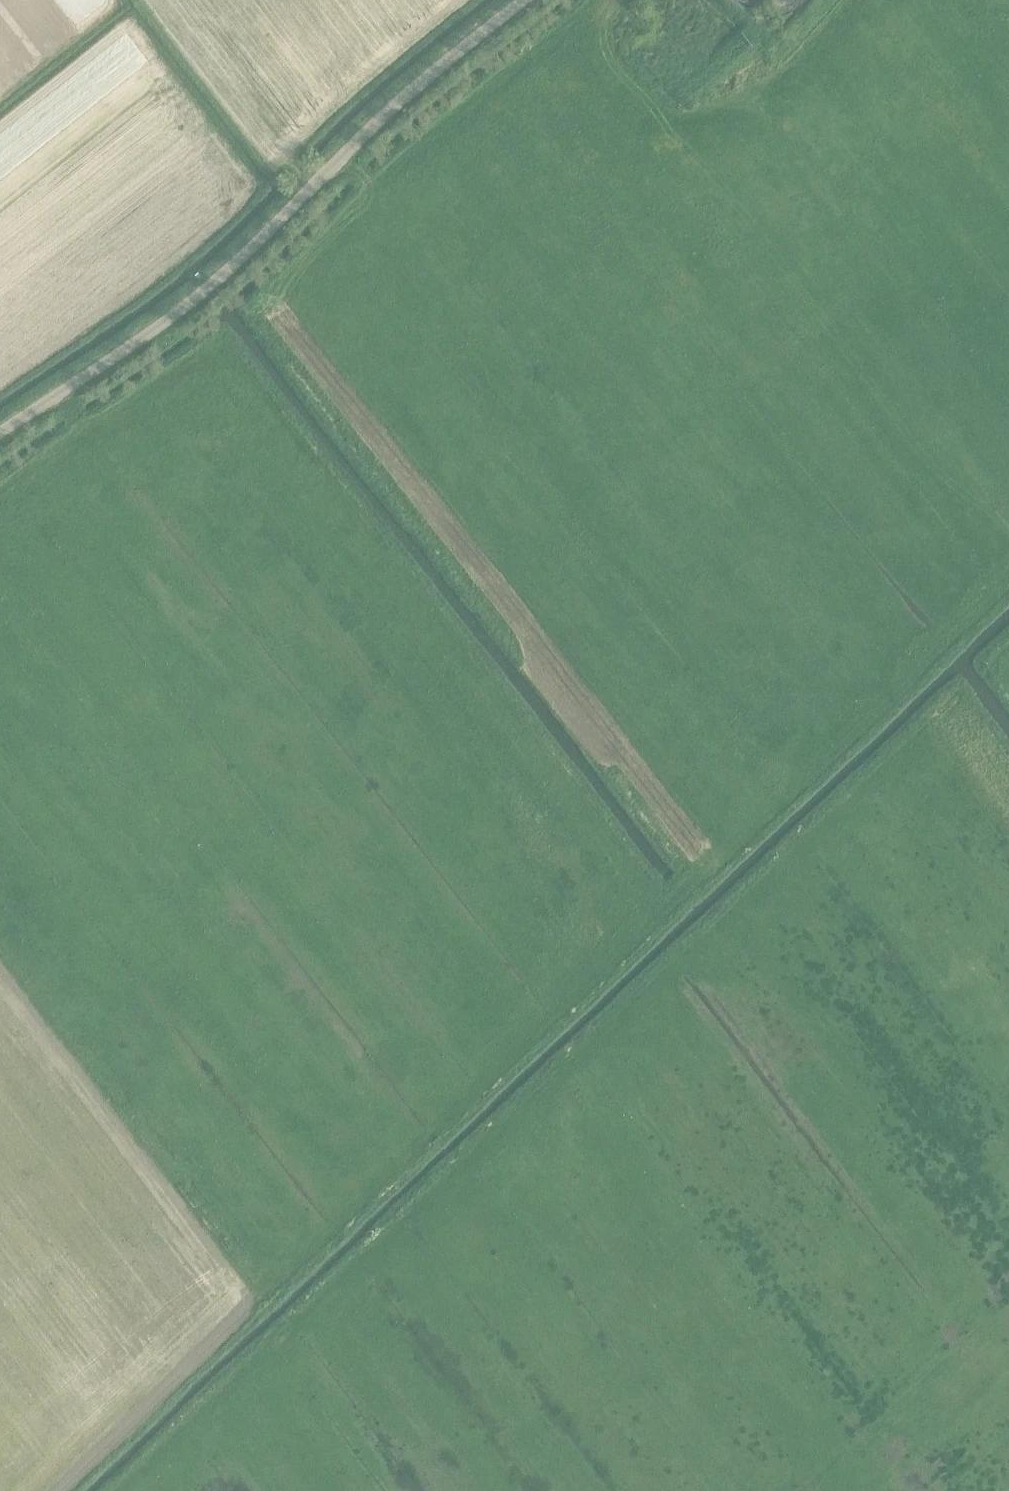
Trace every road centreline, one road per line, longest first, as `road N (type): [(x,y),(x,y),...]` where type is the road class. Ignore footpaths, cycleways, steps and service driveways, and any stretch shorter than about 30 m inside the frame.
road 1 (unclassified): [(0,434),(162,324),(398,102),(521,0)]

